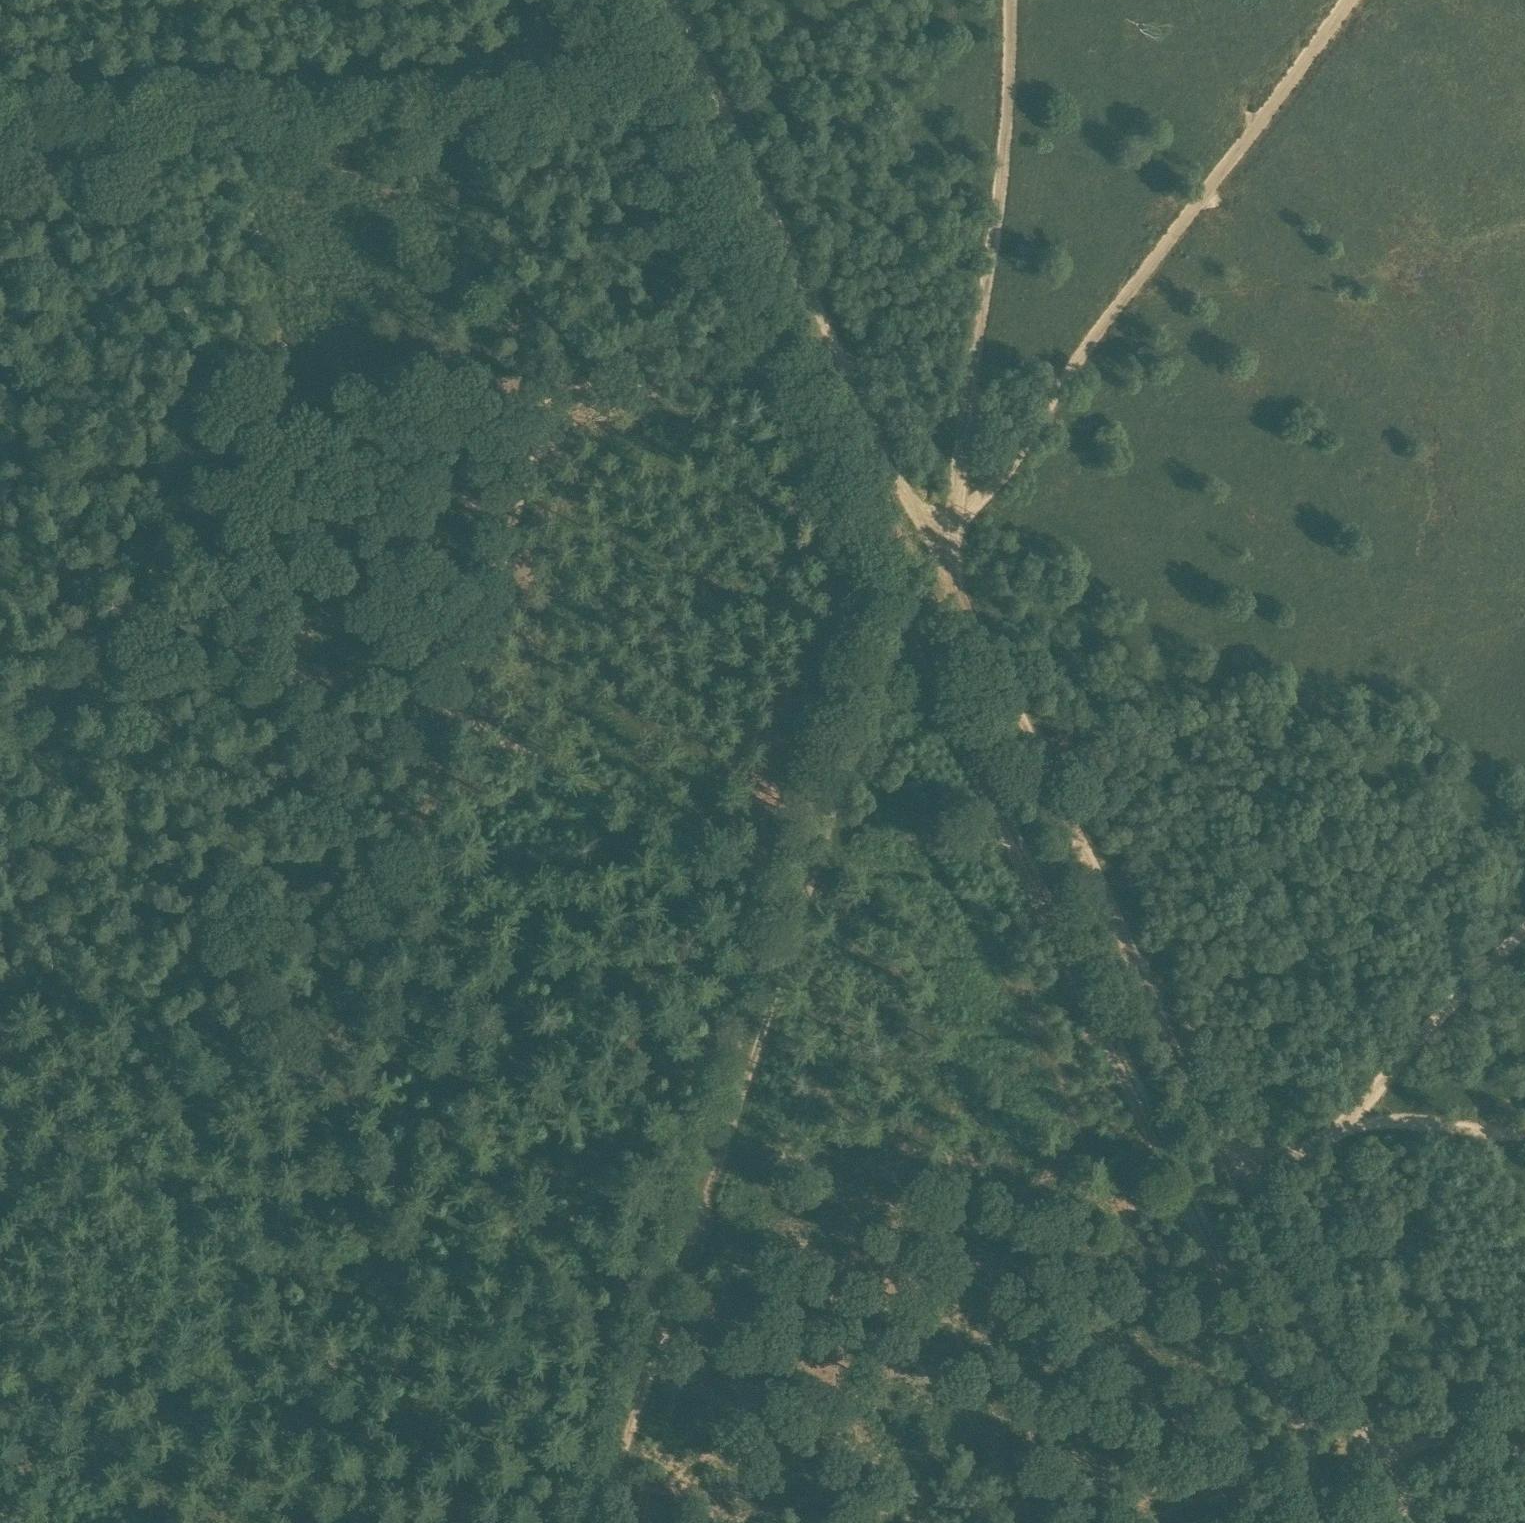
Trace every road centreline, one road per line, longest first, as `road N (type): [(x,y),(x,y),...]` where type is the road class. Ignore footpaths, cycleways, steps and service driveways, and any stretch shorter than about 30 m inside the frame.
road 1 (track): [(588,0),(867,571),(914,643),(1316,1480)]
road 2 (track): [(910,605),(880,640),(598,1522)]
road 3 (track): [(810,872),(709,836),(451,715),(553,389),(773,374)]
road 4 (track): [(936,556),(1239,1187)]
road 5 (track): [(936,556),(947,529),(1032,435),(1108,321),(1350,0)]
road 6 (track): [(0,135),(648,125)]
road 7 (track): [(670,0),(936,556)]
road 8 (track): [(947,529),(1003,167),(1008,0)]
road 9 (track): [(1524,932),(1345,1124),(1239,1187)]
road 10 (track): [(1239,1187),(1382,1455)]
road 11 (track): [(1345,1124),(1524,1134)]
road 12 (track): [(1382,1455),(1472,1436),(1524,1458)]
road 13 (track): [(1195,1522),(1256,1505),(1298,1478),(1316,1480)]

